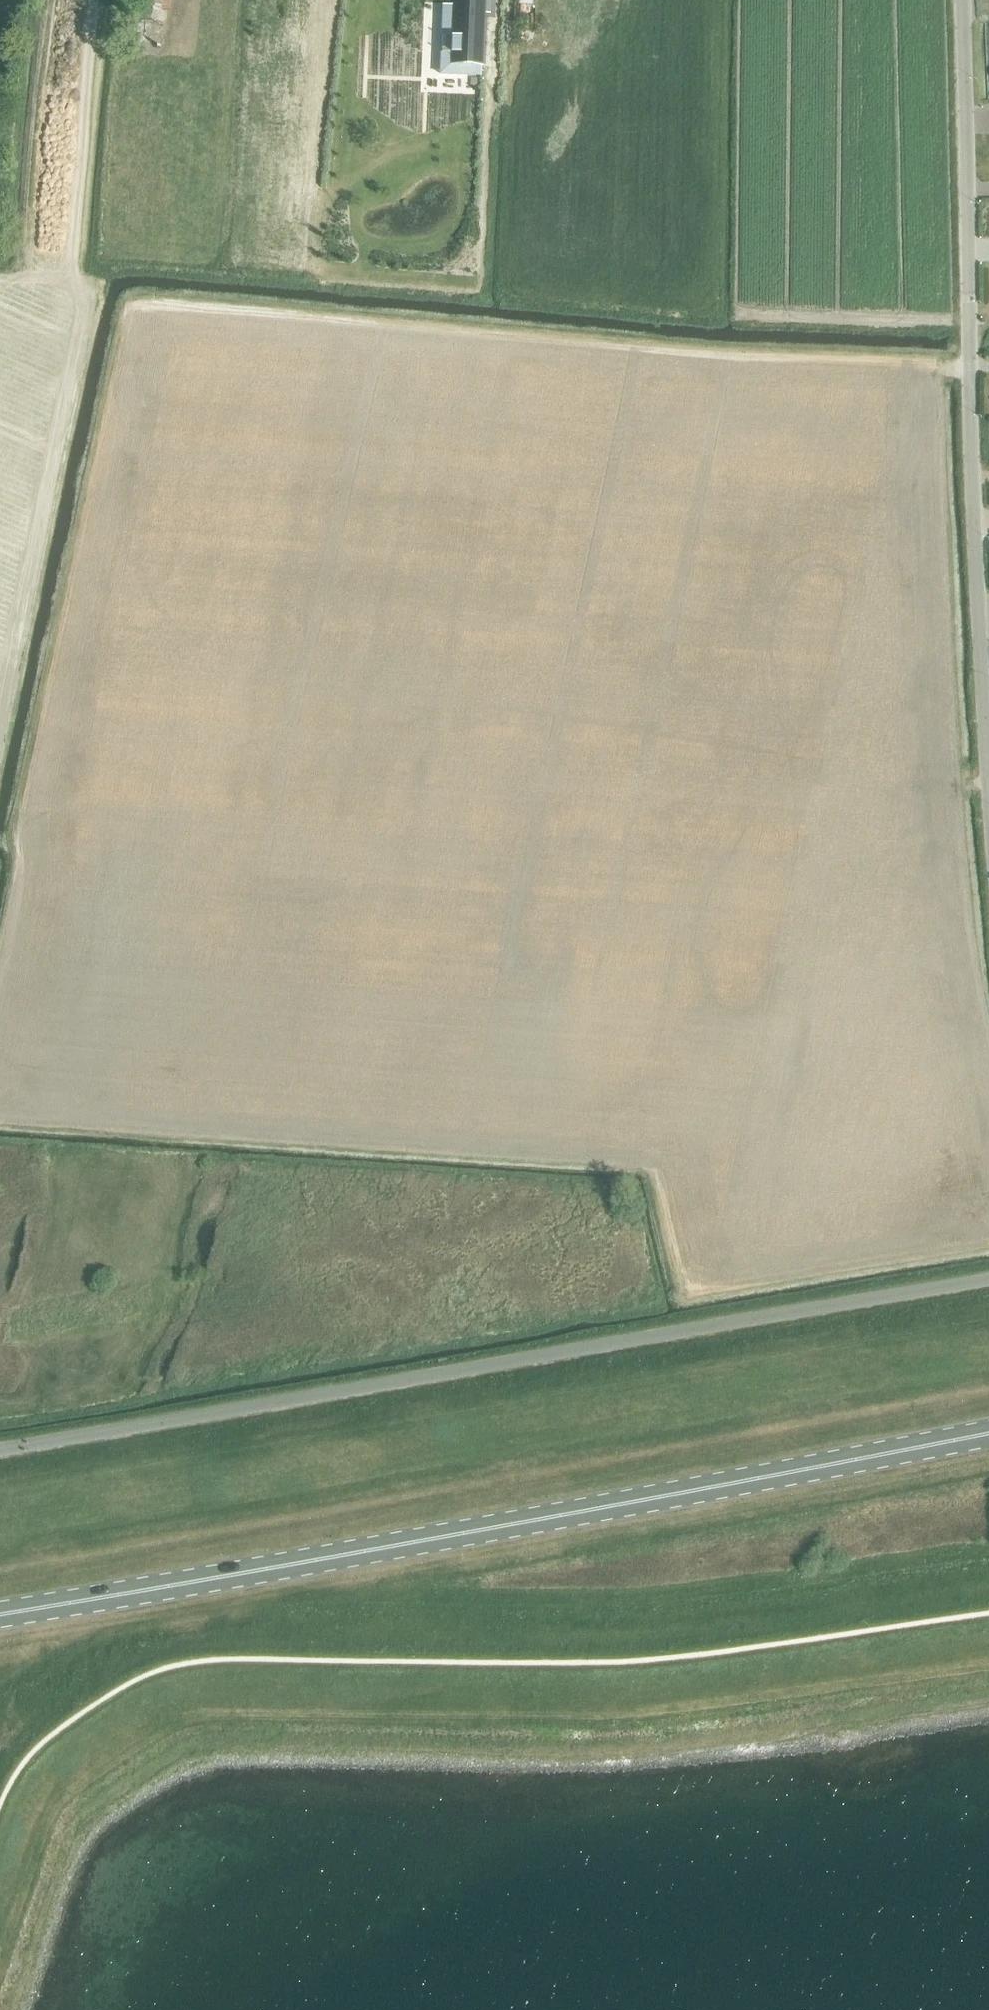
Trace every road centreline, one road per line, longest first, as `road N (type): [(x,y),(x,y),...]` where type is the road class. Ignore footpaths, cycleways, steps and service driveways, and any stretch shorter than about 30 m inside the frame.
road 1 (primary): [(0,1614),(988,1433)]
road 2 (unclassified): [(0,1449),(988,1280)]
road 3 (unclassified): [(988,815),(959,0)]

